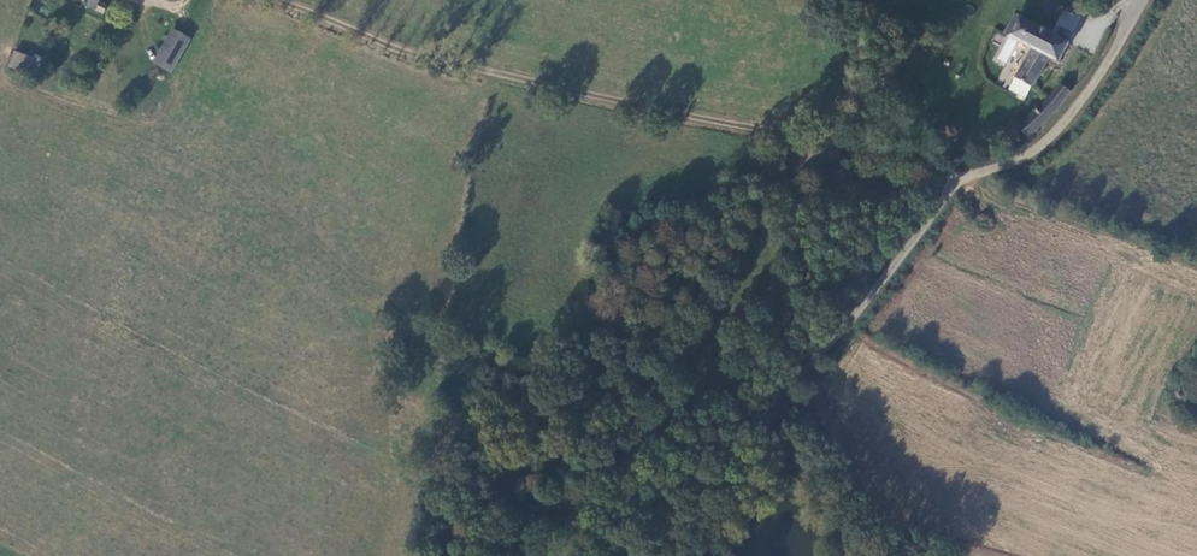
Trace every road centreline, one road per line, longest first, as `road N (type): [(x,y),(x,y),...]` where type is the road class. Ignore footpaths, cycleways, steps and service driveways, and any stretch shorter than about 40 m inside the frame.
road 1 (track): [(929,181),(827,143),(279,0)]
road 2 (residential): [(962,178),(850,323),(782,388),(802,465),(866,555)]
road 3 (unclassified): [(962,178),(1016,163),(1056,133),(1143,0)]
road 4 (track): [(647,555),(782,388)]

